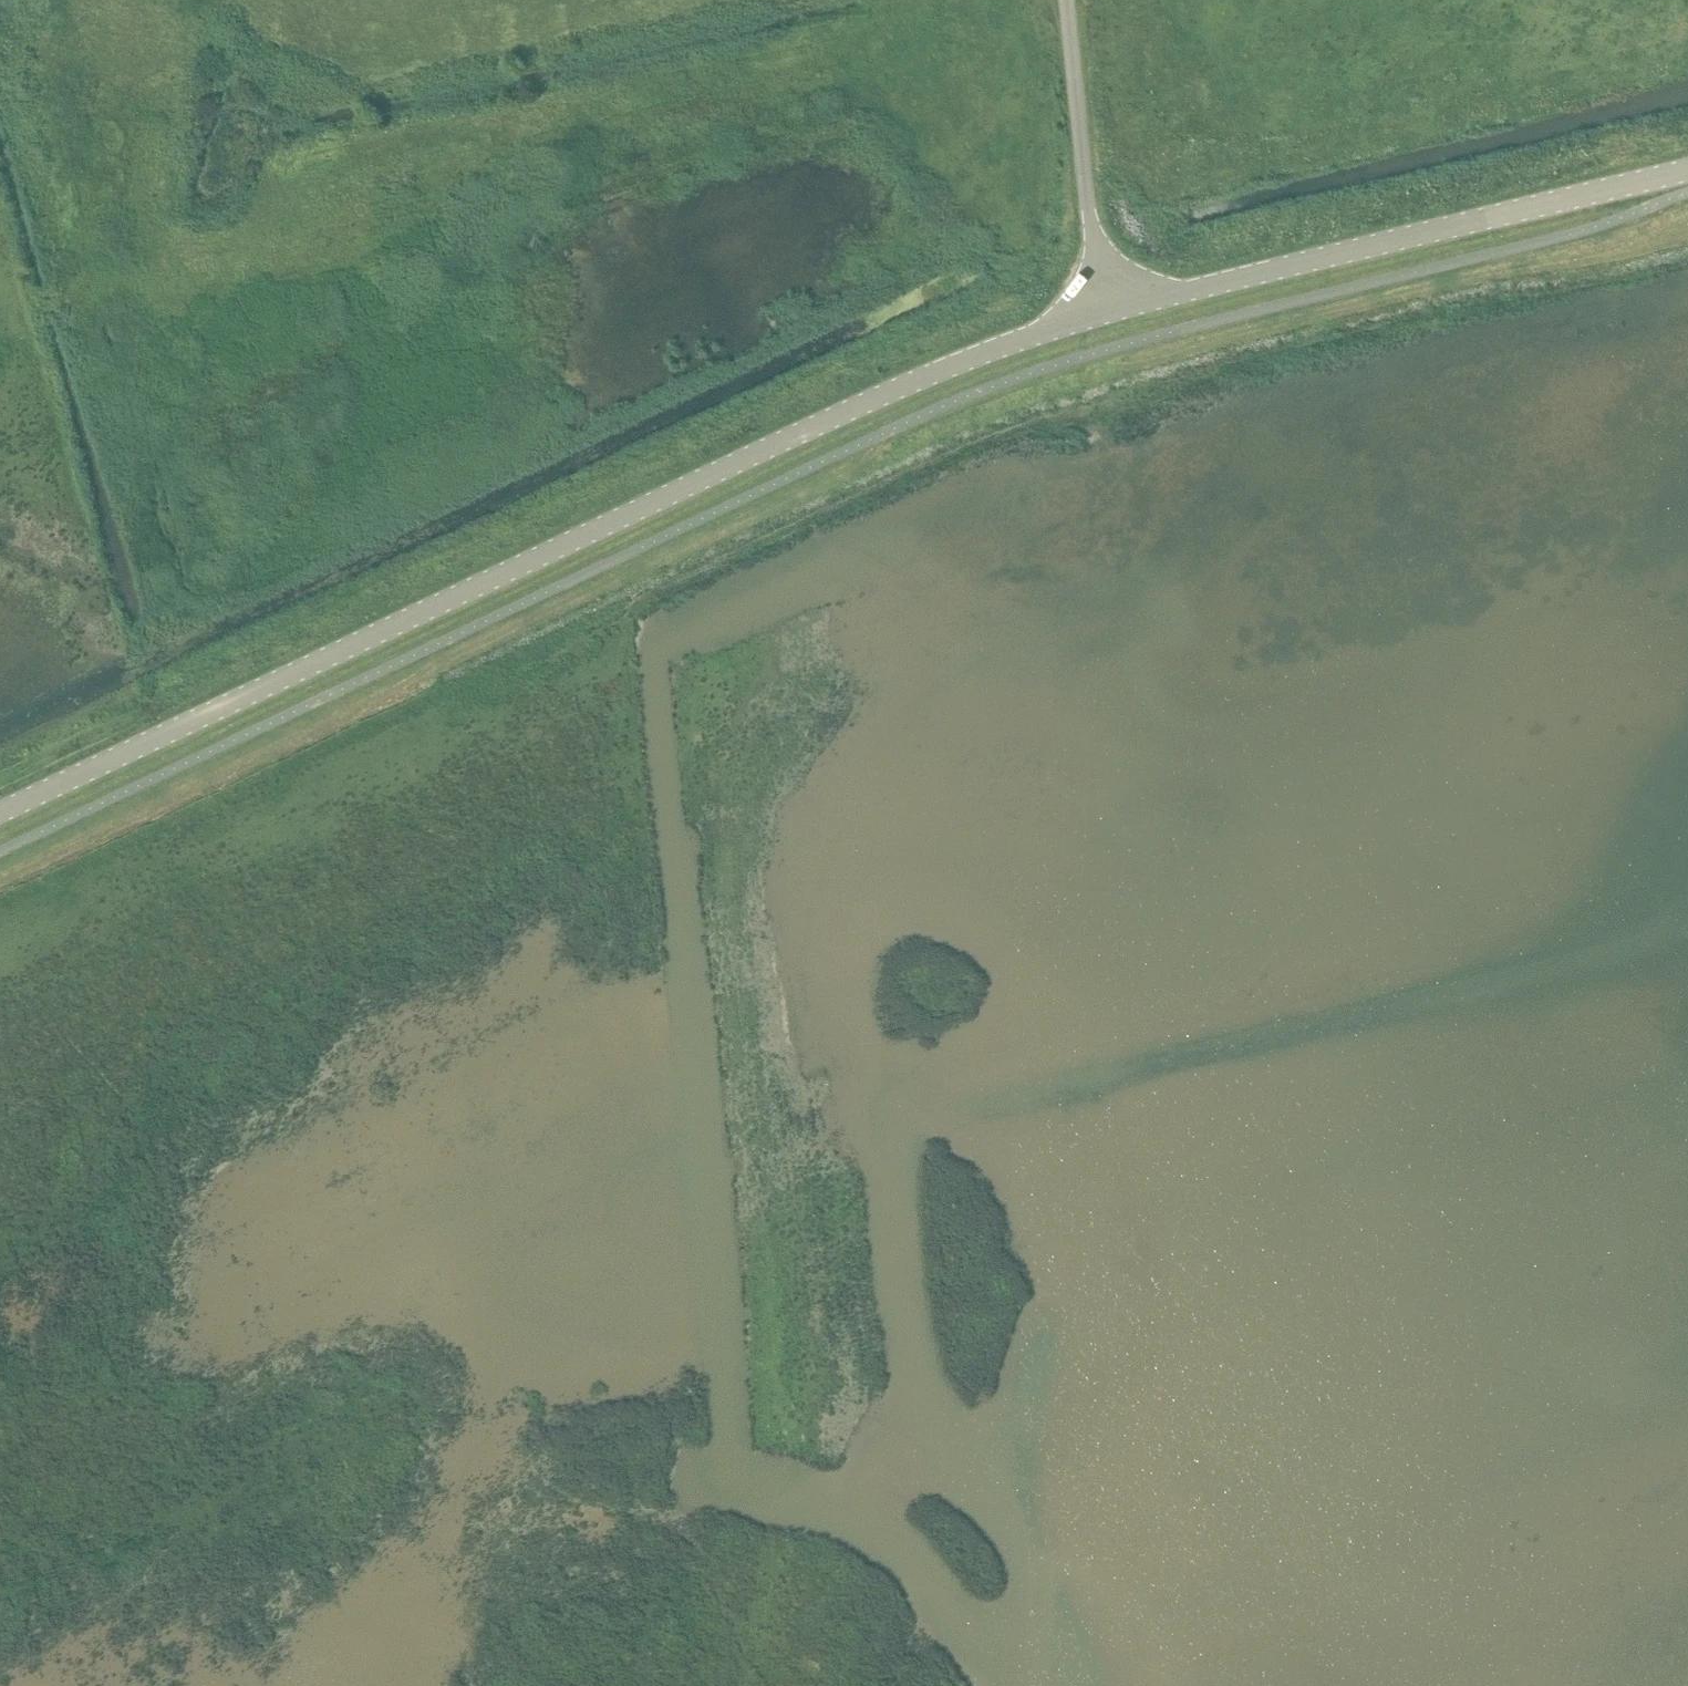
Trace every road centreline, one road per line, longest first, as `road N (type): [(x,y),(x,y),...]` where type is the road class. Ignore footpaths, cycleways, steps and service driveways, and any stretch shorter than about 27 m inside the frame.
road 1 (secondary): [(1108,311),(1028,336),(703,472),(0,809)]
road 2 (secondary): [(1687,168),(1108,311)]
road 3 (unclassified): [(1108,311),(1064,0)]

